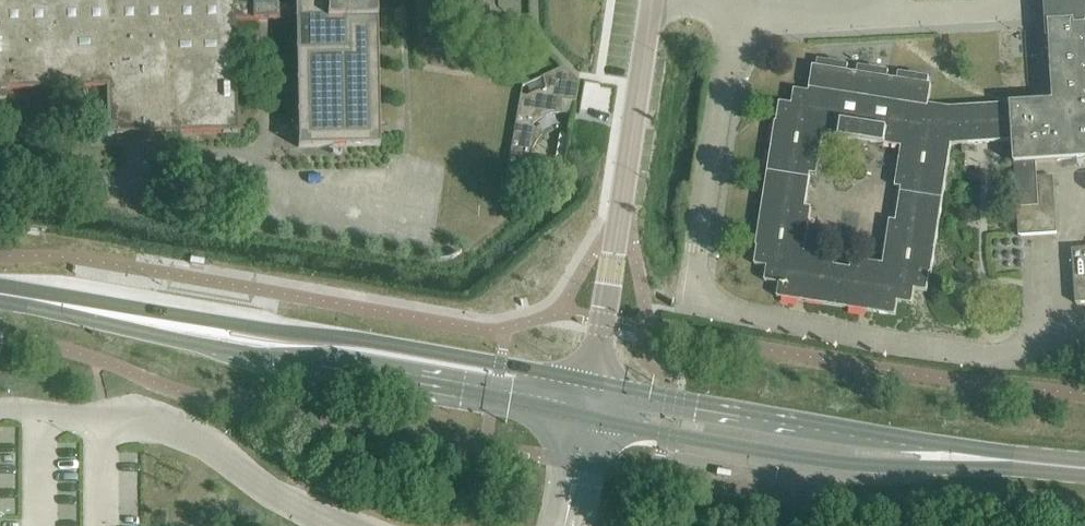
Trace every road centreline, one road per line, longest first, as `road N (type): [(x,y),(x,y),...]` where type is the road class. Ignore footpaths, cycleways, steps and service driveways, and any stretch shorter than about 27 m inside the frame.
road 1 (tertiary): [(1025,463),(594,382)]
road 2 (tertiary): [(597,419),(879,469),(1025,463)]
road 3 (tertiary): [(594,382),(357,337),(238,322),(193,330)]
road 4 (unclassified): [(652,0),(594,382)]
road 5 (tertiary): [(193,330),(245,354),(496,394),(566,413)]
road 6 (tertiary): [(193,330),(0,295)]

